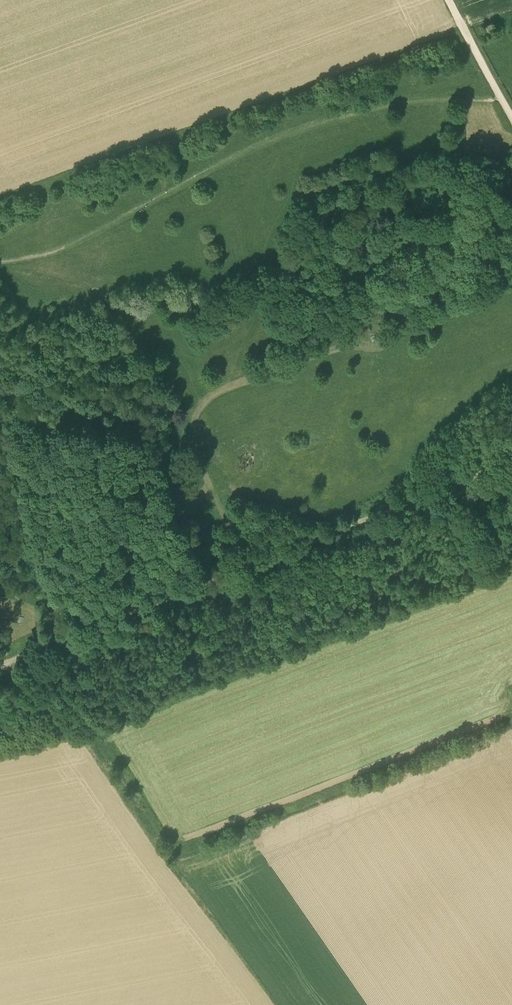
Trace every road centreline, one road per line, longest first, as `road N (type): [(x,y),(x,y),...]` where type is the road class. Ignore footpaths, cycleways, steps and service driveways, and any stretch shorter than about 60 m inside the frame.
road 1 (track): [(0,664),(511,464)]
road 2 (track): [(221,578),(232,533),(193,446),(197,410),(221,390),(364,338)]
road 3 (track): [(448,0),(511,119)]

